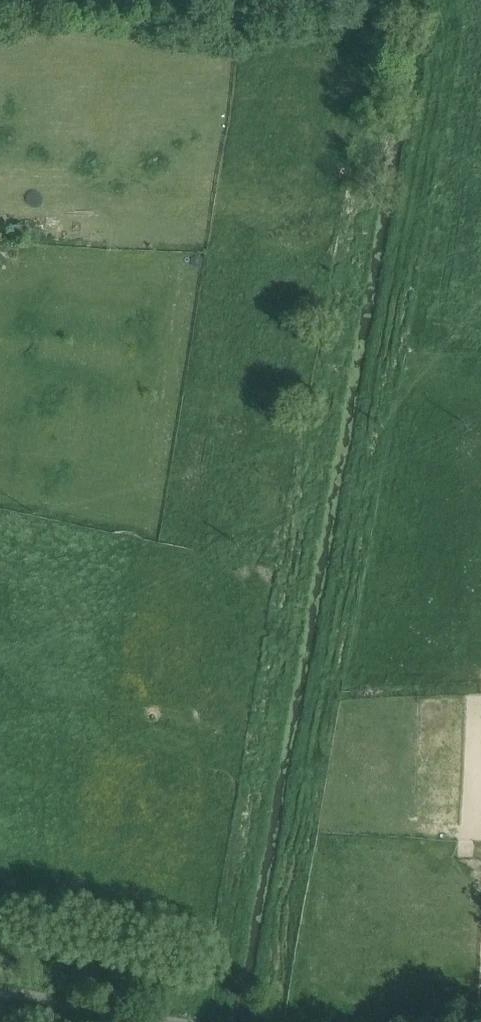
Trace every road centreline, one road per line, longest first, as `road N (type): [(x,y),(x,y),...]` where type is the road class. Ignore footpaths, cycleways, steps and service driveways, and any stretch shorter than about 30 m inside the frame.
road 1 (unclassified): [(0,989),(164,1021)]

